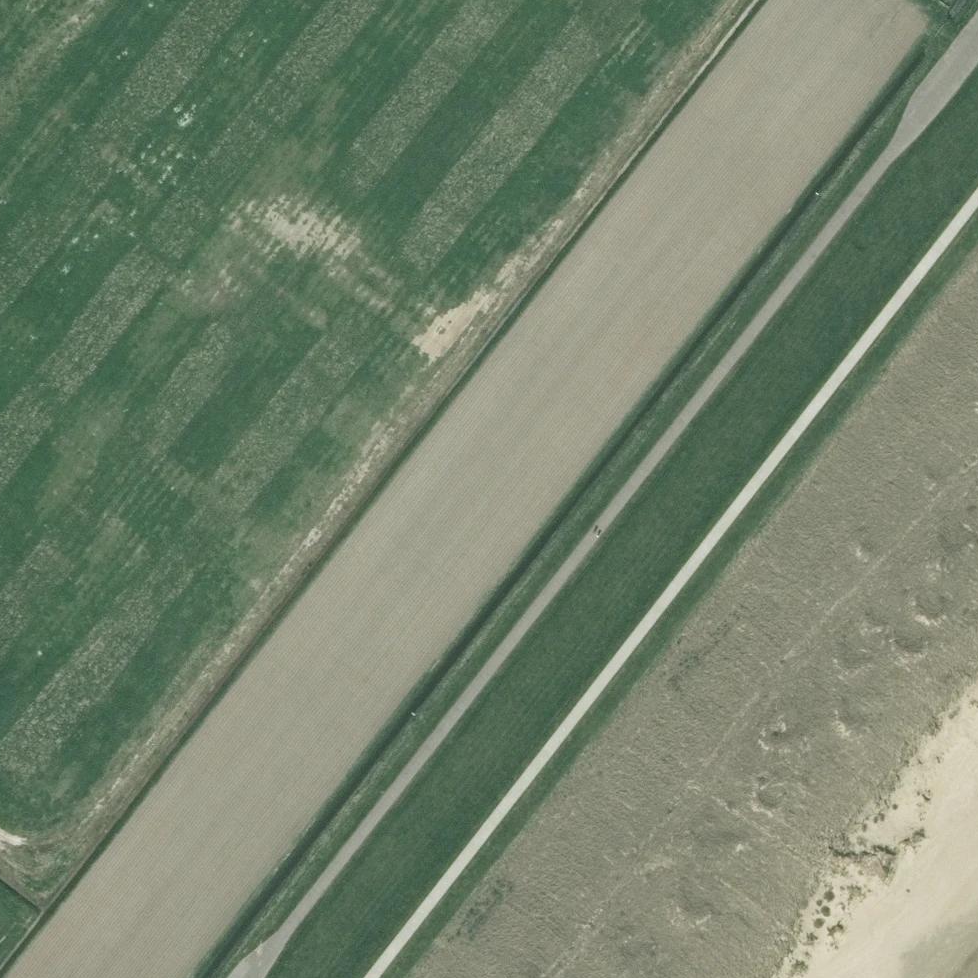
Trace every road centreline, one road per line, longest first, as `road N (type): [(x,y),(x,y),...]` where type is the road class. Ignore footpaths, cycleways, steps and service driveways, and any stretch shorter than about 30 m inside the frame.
road 1 (unclassified): [(254,977),(977,45)]

